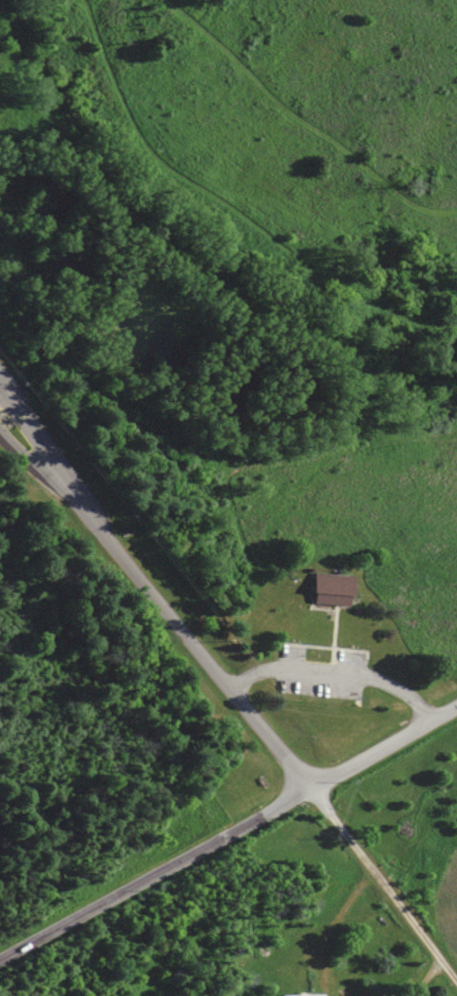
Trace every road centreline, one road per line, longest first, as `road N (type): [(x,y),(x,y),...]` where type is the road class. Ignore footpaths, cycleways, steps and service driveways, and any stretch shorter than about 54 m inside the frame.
road 1 (residential): [(0,960),(456,709)]
road 2 (residential): [(309,789),(0,395)]
road 3 (residential): [(456,979),(309,789)]
road 4 (residential): [(0,427),(86,511)]

